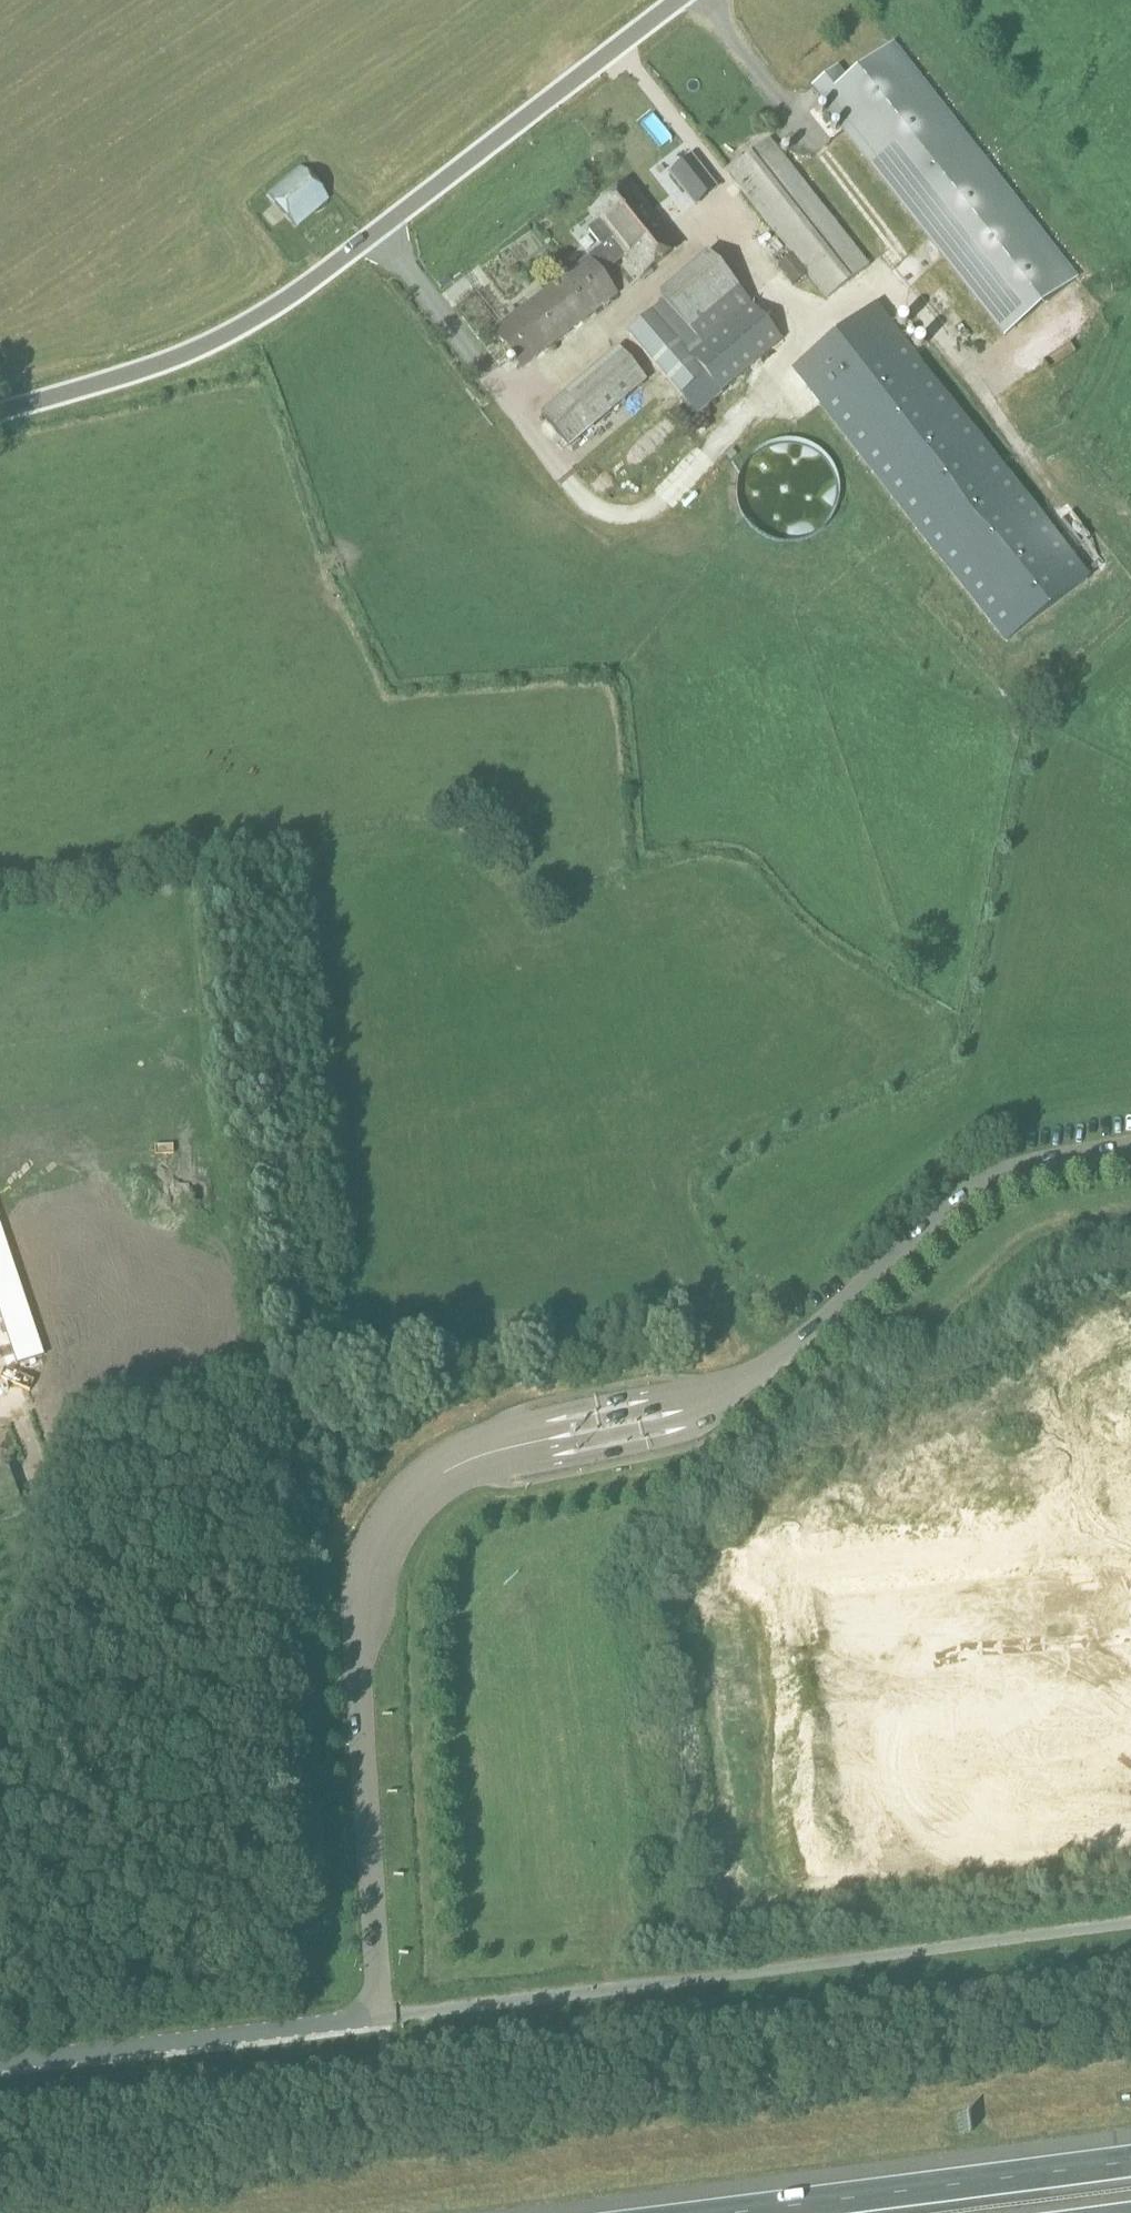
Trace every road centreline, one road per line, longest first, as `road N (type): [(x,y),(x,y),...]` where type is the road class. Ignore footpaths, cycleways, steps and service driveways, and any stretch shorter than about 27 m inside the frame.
road 1 (unclassified): [(0,414),(179,357),(273,309),(676,0)]
road 2 (motorway): [(1130,2155),(691,2212)]
road 3 (unclassified): [(0,2061),(379,2019)]

